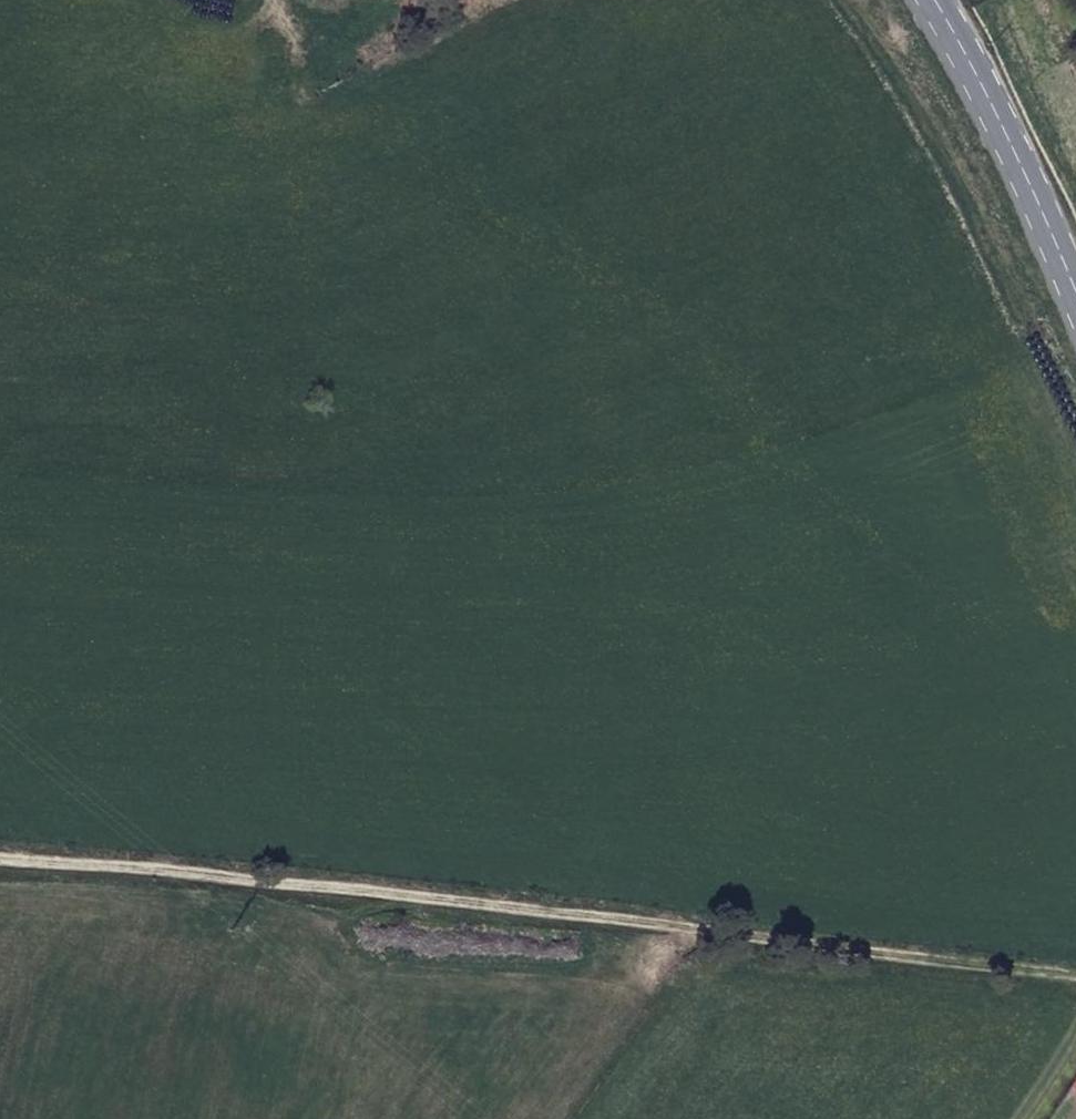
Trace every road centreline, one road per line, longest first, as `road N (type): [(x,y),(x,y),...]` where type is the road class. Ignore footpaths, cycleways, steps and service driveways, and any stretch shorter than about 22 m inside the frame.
road 1 (track): [(0,857),(267,879),(1075,975)]
road 2 (secondary): [(933,0),(1075,303)]

